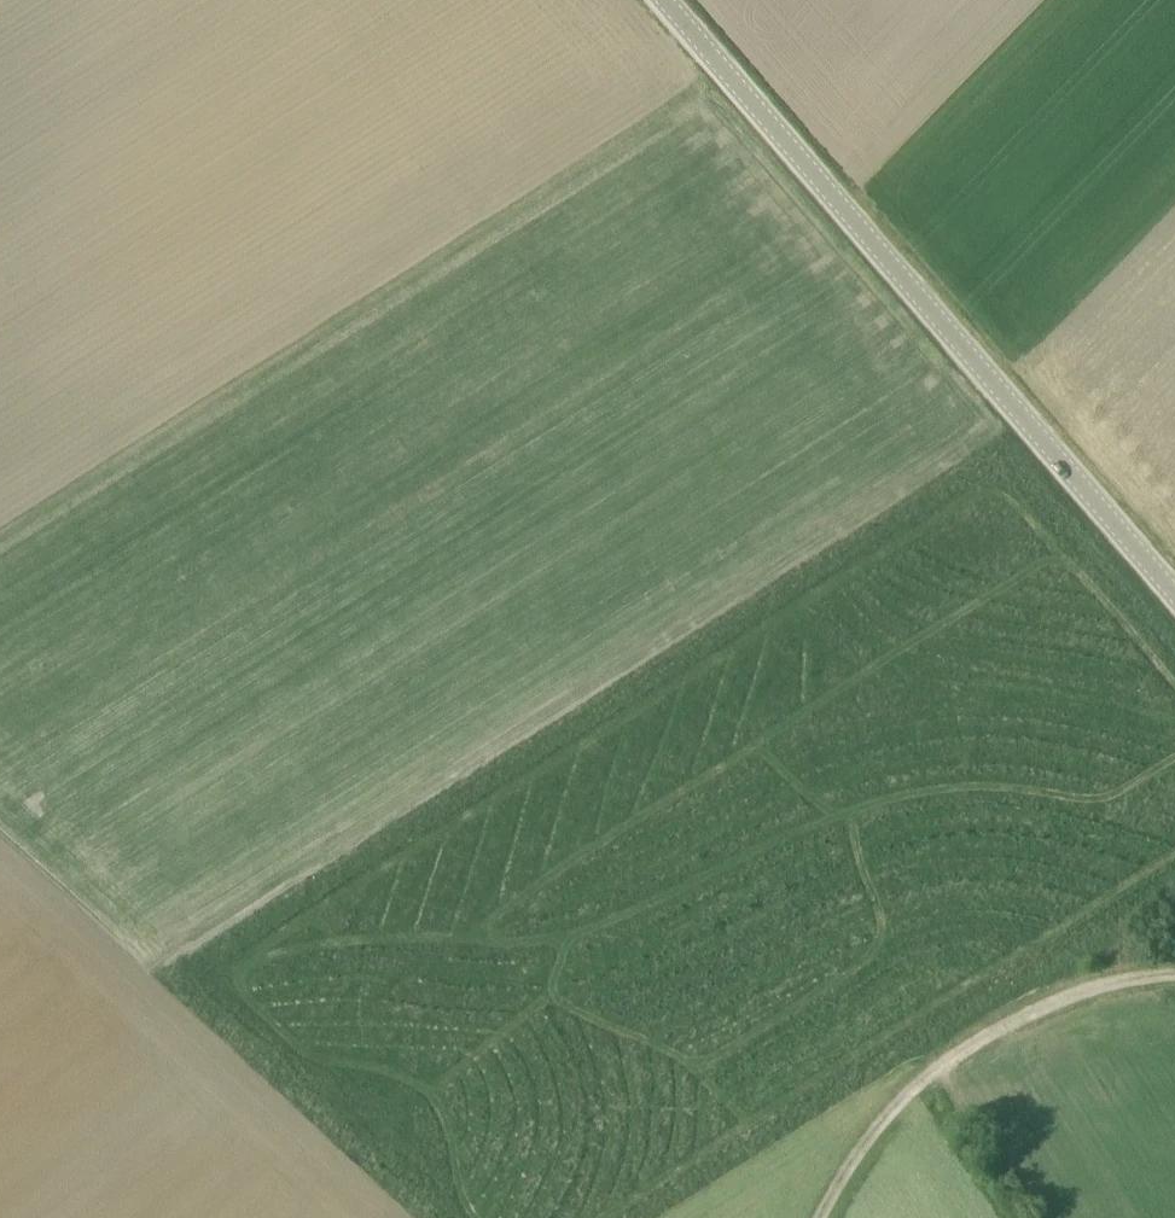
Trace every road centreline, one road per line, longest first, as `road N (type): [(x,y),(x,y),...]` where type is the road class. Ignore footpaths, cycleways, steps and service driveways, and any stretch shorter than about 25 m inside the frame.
road 1 (unclassified): [(1174,593),(666,0)]
road 2 (track): [(824,1217),(863,1146),(914,1087),(971,1045)]
road 3 (track): [(971,1045),(1067,995),(1174,974)]

